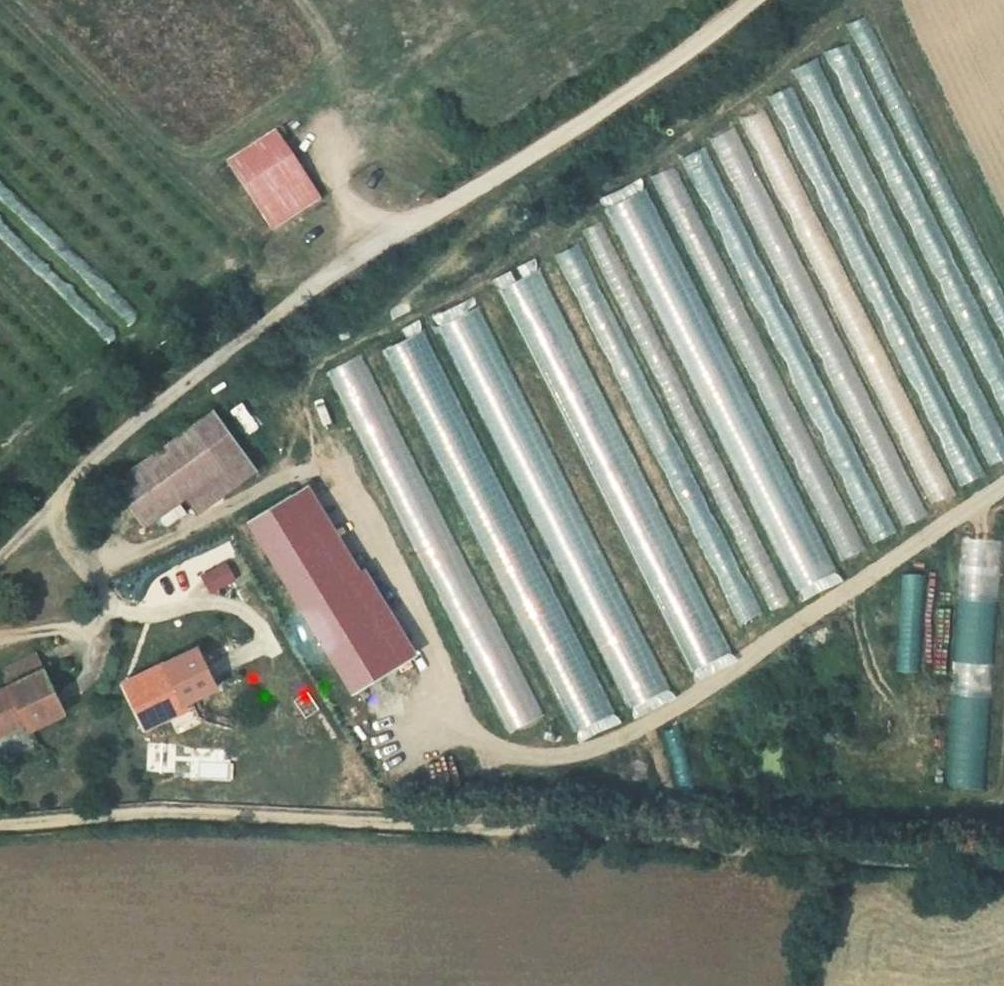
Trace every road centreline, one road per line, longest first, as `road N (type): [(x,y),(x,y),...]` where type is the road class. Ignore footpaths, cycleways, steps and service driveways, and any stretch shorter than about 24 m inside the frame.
road 1 (track): [(1003,876),(400,820),(0,823)]
road 2 (track): [(0,559),(87,464),(364,245),(676,54),(732,0)]

